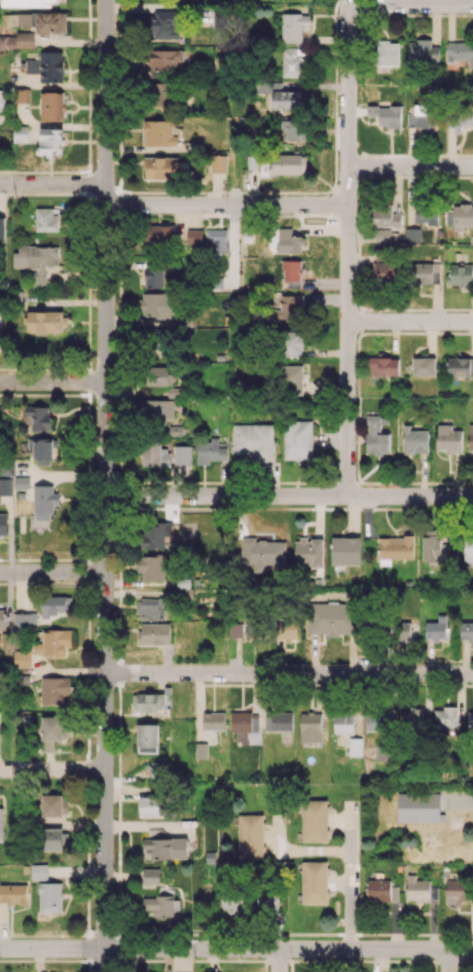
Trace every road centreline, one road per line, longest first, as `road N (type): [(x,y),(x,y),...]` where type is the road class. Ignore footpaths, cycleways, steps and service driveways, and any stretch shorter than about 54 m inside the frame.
road 1 (tertiary): [(106,0),(104,971)]
road 2 (residential): [(353,8),(347,496)]
road 3 (residential): [(472,949),(0,949)]
road 4 (residential): [(472,674),(105,673)]
road 5 (residential): [(472,496),(105,496)]
road 6 (residential): [(348,205),(106,206)]
road 7 (residential): [(472,321),(348,321)]
road 8 (residential): [(472,166),(348,166)]
road 9 (residential): [(472,5),(353,8)]

